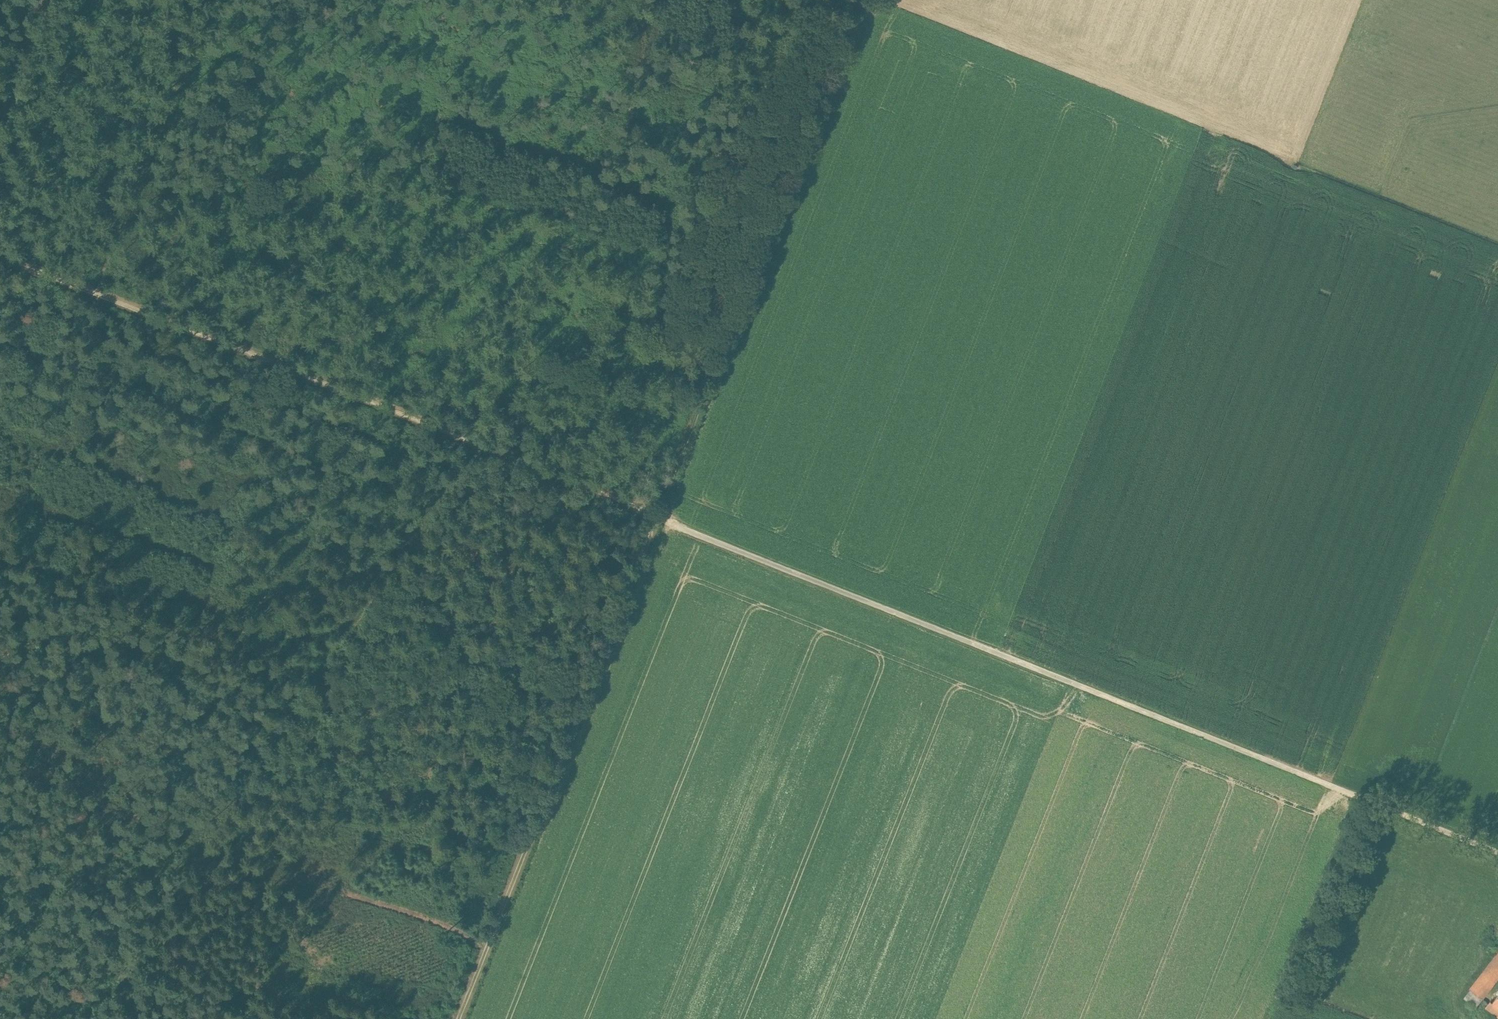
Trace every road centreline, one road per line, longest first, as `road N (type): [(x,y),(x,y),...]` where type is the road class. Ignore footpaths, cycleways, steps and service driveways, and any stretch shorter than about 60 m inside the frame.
road 1 (track): [(1497,853),(668,523)]
road 2 (track): [(0,257),(666,522)]
road 3 (track): [(666,522),(867,0)]
road 4 (track): [(464,1018),(666,522)]
road 5 (track): [(489,449),(387,585)]
road 6 (track): [(0,123),(46,0)]

